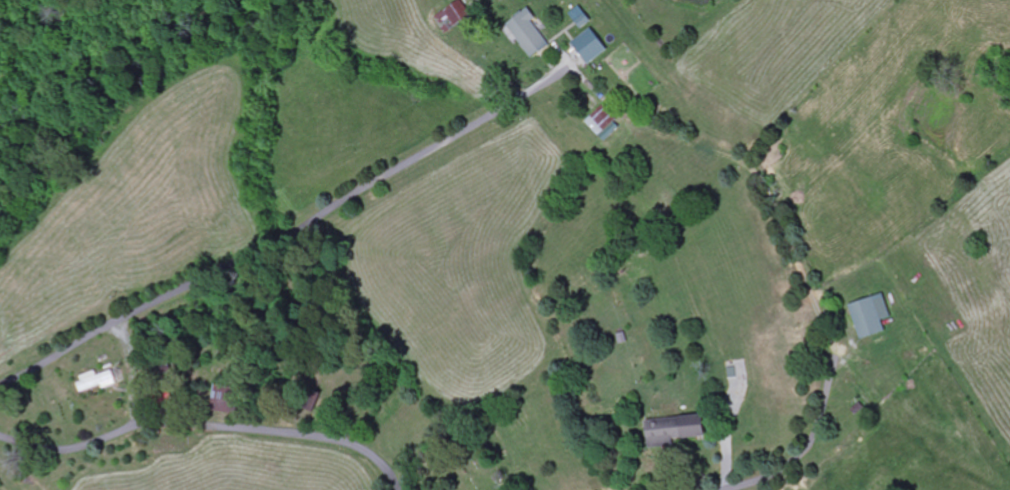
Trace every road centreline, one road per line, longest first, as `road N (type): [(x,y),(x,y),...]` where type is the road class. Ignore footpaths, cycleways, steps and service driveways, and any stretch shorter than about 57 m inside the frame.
road 1 (residential): [(0,383),(293,242),(382,179),(569,71)]
road 2 (residential): [(401,489),(360,446),(235,425),(156,423),(59,449),(0,439)]
road 3 (residential): [(836,357),(804,448),(717,489)]

